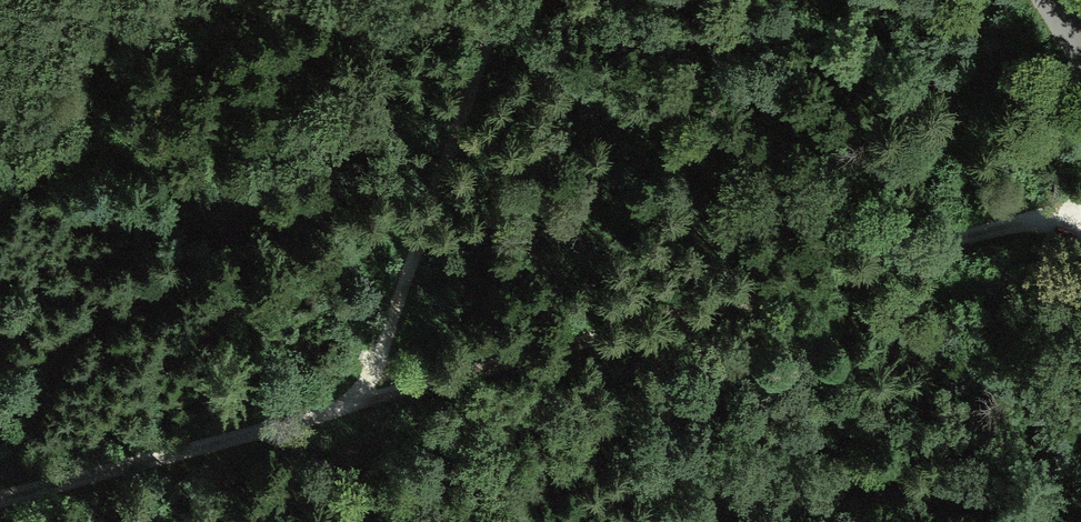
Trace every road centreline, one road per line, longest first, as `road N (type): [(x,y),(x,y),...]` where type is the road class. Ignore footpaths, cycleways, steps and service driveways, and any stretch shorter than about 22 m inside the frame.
road 1 (track): [(1080,207),(365,398)]
road 2 (track): [(365,398),(502,0)]
road 3 (track): [(0,498),(365,398)]

